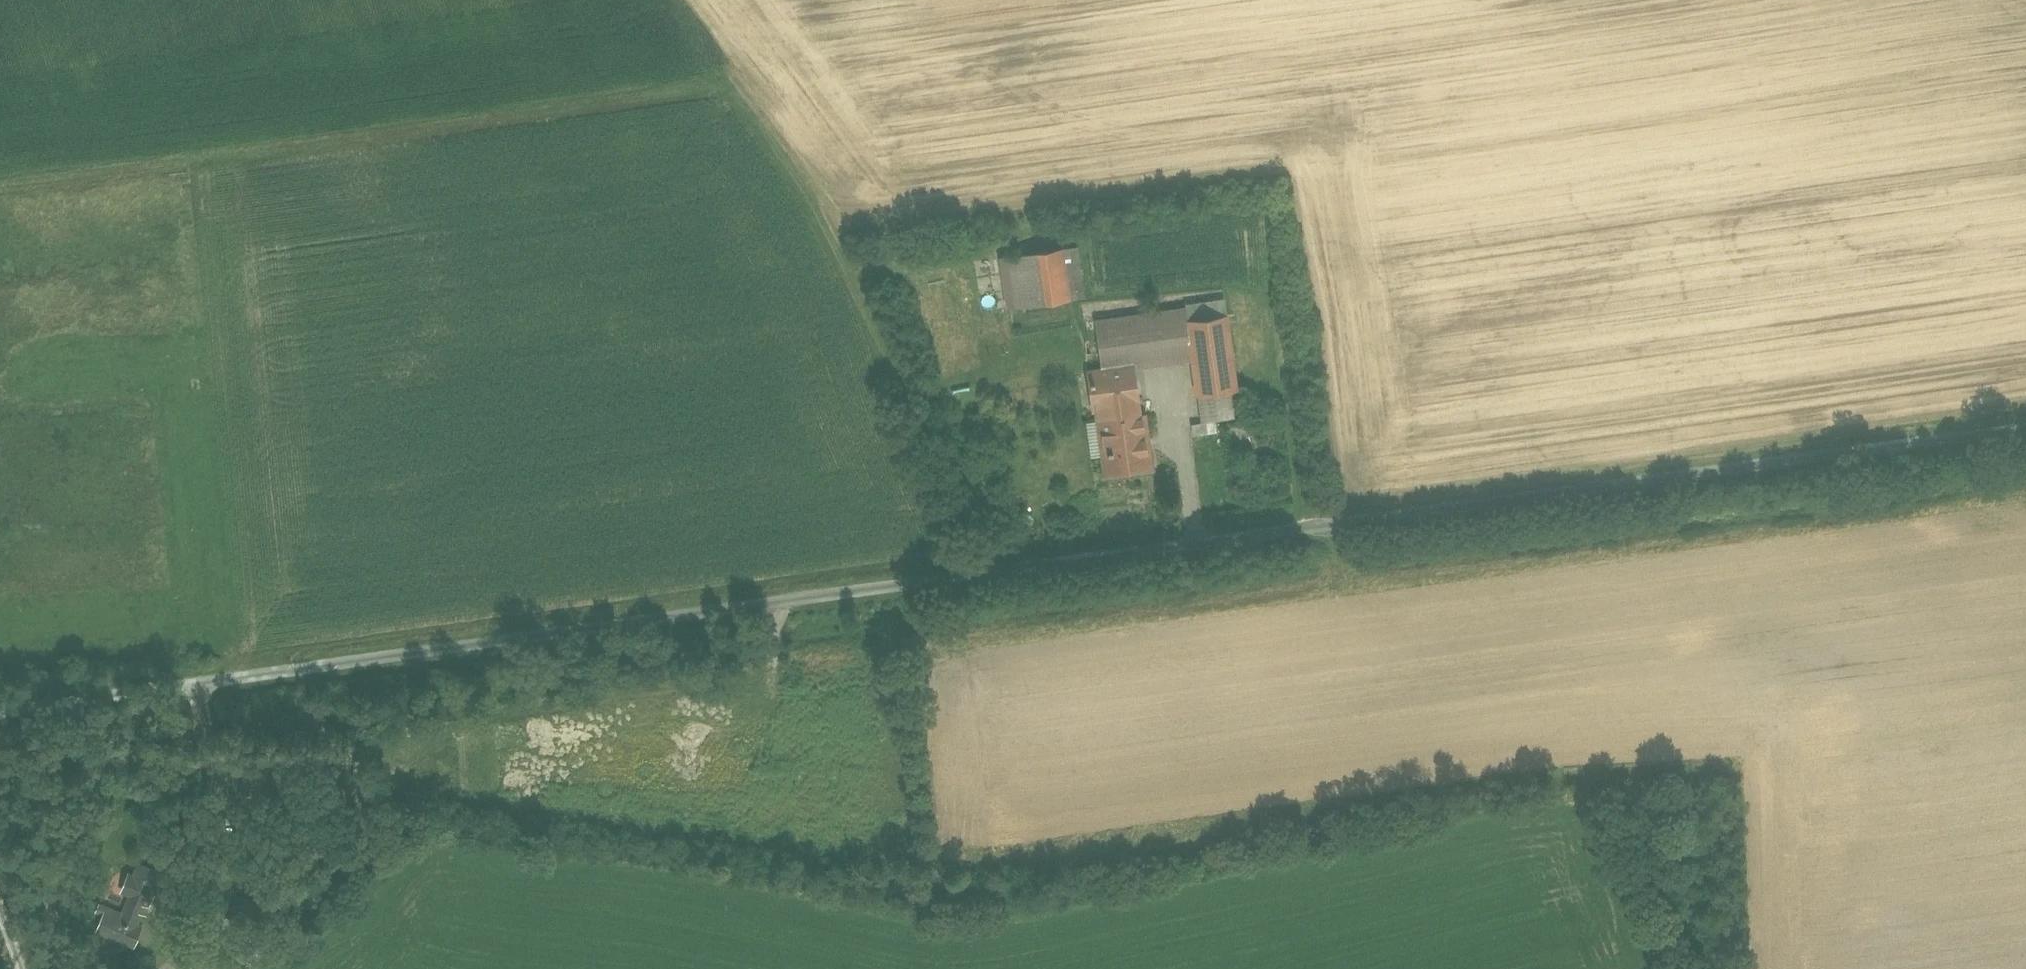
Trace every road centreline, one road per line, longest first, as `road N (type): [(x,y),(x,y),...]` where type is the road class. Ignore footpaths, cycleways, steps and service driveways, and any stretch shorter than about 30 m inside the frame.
road 1 (residential): [(2025,421),(0,712)]

